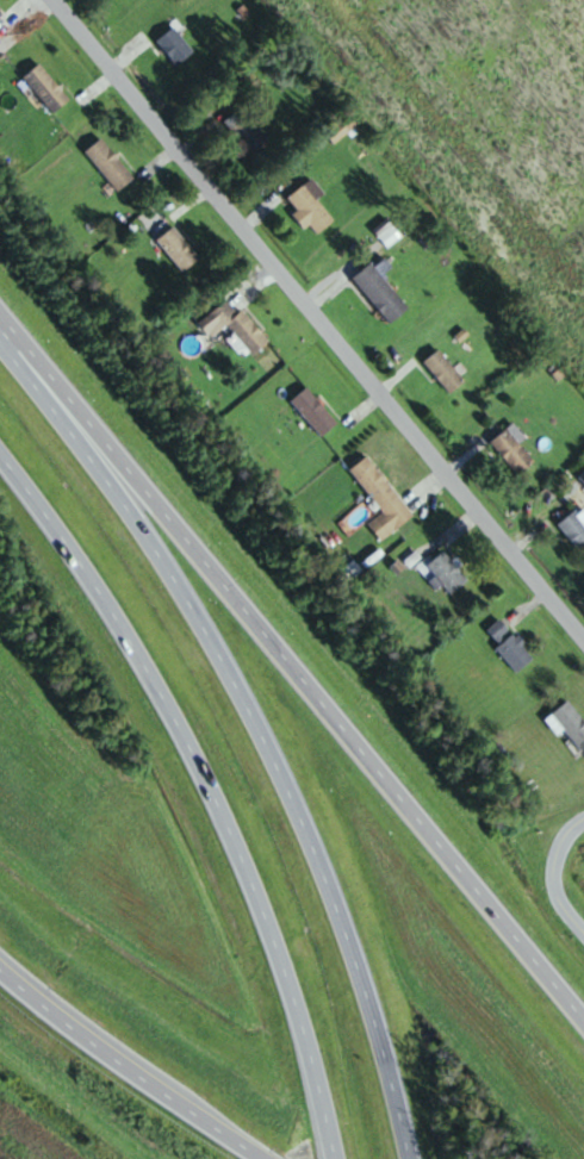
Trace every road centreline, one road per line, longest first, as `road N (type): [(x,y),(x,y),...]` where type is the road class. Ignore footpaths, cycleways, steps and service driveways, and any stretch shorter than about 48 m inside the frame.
road 1 (motorway): [(406,1158),(381,1049),(333,903),(274,769),(204,630),(138,526),(0,343)]
road 2 (motorway): [(583,1019),(0,321)]
road 3 (residential): [(583,641),(49,0)]
road 4 (motorway): [(0,457),(81,565),(222,817),(300,1026),(334,1158)]
road 5 (motorway): [(0,968),(264,1158)]
road 6 (residential): [(583,929),(553,887),(559,843),(583,817)]

